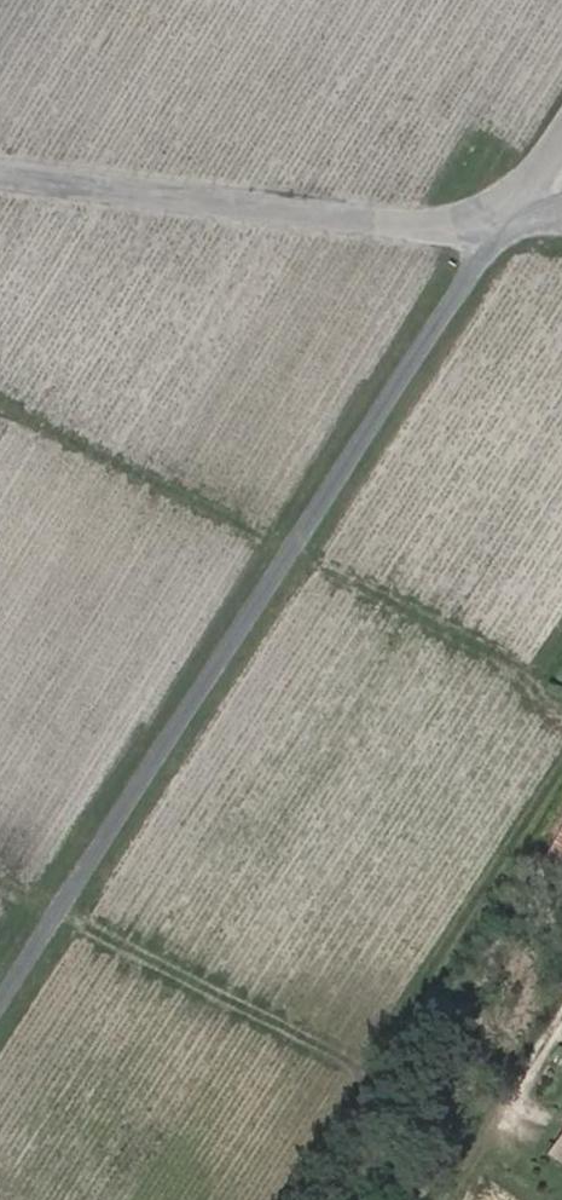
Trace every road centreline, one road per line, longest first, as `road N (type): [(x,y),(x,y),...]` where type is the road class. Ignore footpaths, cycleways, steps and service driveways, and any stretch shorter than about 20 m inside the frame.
road 1 (unclassified): [(0,1019),(514,226)]
road 2 (unclassified): [(514,226),(435,232),(0,176)]

